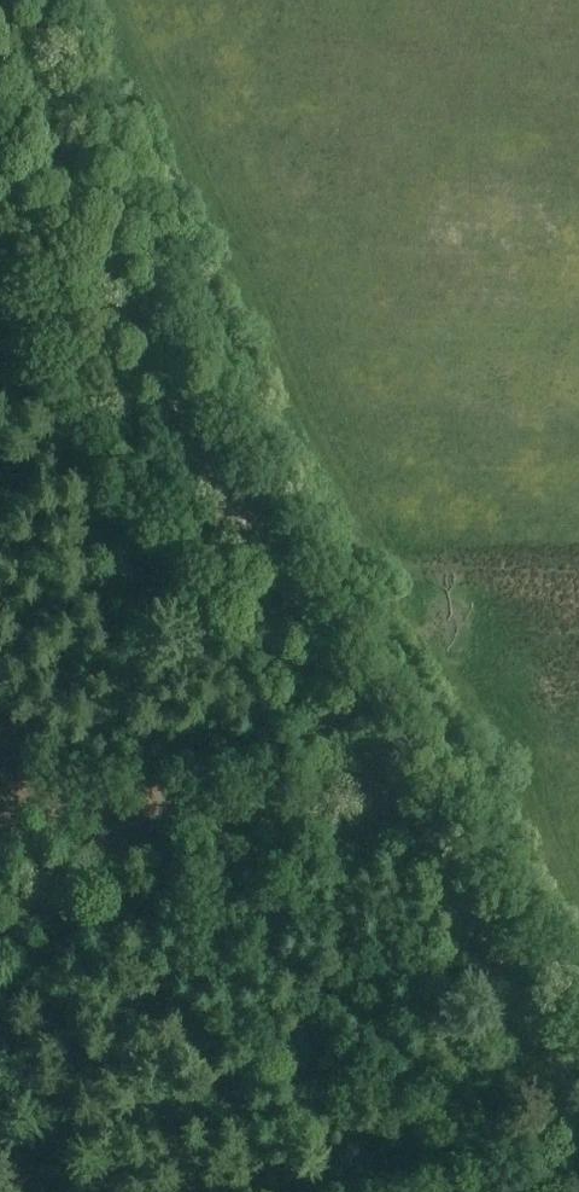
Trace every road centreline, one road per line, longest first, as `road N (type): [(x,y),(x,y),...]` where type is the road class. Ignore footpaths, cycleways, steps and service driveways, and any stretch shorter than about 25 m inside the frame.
road 1 (track): [(578,1104),(411,811),(100,213),(7,0)]
road 2 (track): [(411,811),(0,804)]

